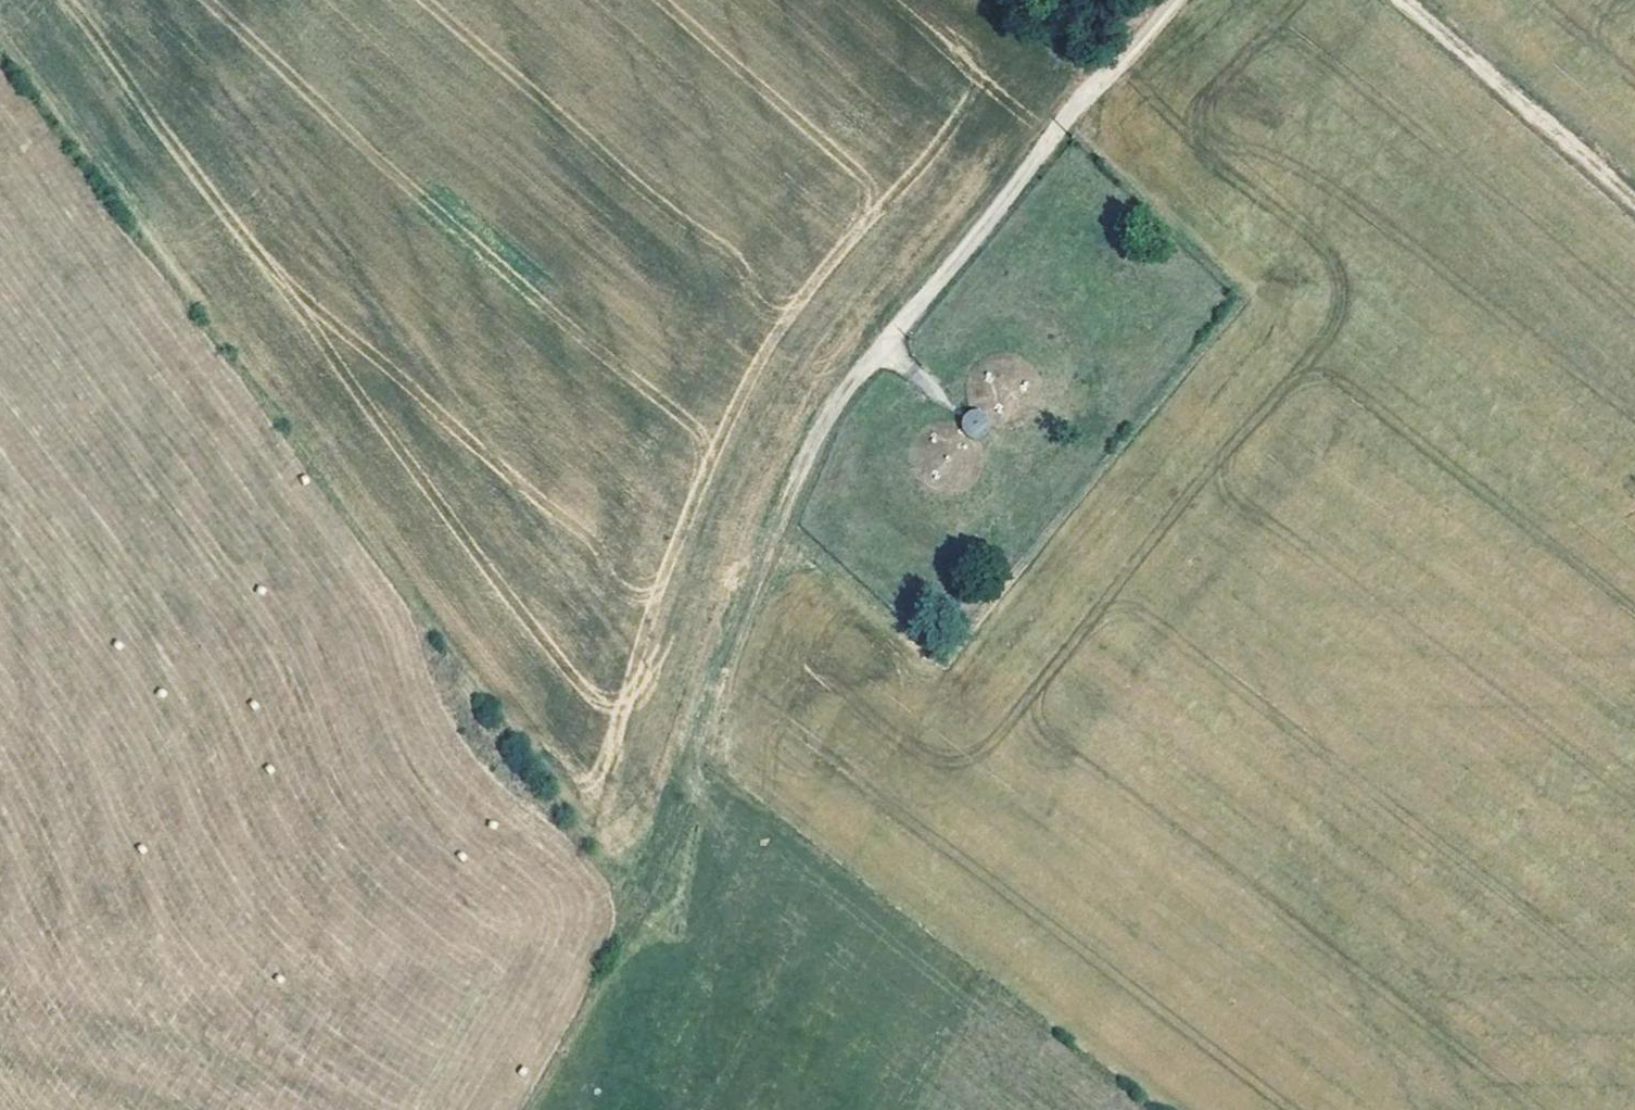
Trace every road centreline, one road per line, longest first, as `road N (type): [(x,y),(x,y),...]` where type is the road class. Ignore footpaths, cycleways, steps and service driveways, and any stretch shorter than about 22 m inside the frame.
road 1 (unclassified): [(1182,0),(883,354)]
road 2 (track): [(1404,0),(1634,194)]

